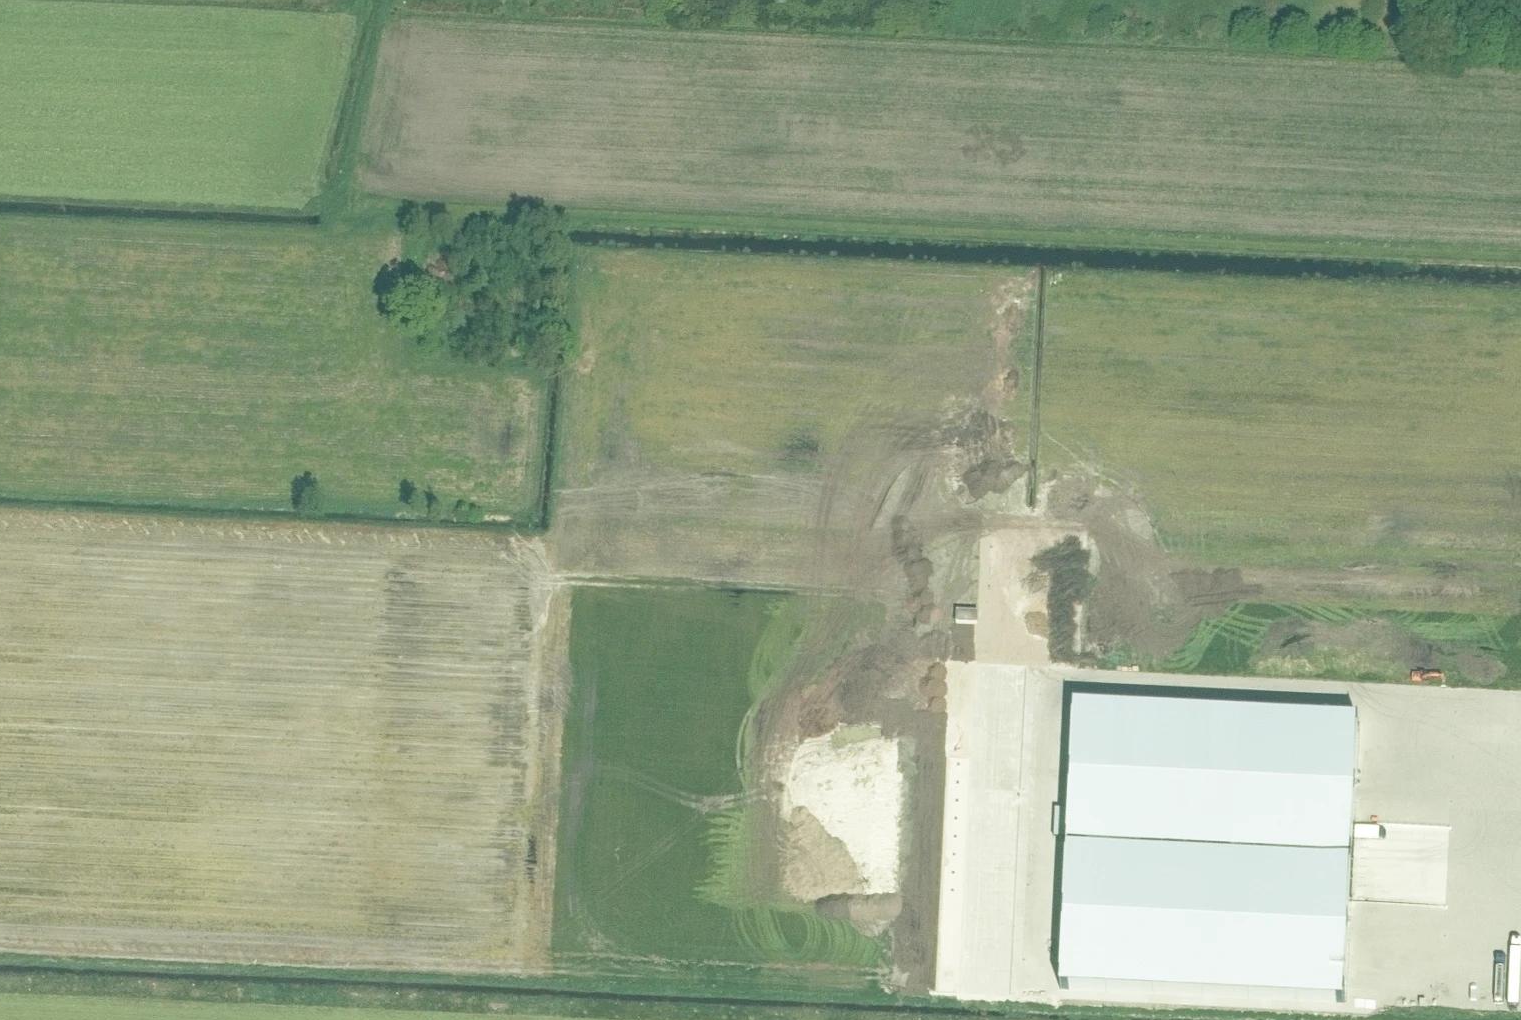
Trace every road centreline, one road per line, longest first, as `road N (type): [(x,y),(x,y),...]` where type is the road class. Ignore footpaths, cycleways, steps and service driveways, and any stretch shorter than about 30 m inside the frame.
road 1 (track): [(0,648),(979,694)]

